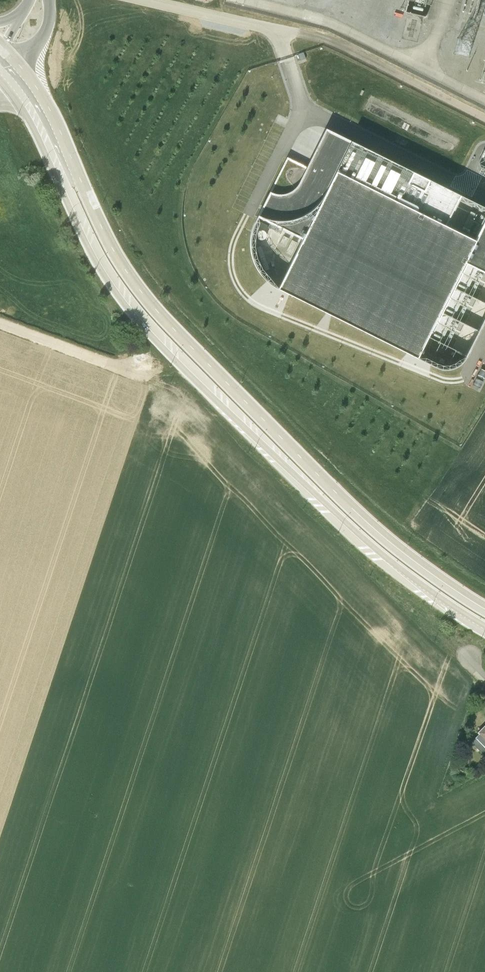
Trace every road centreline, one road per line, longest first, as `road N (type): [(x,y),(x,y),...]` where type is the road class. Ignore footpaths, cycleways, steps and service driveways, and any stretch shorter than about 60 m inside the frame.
road 1 (secondary): [(484,608),(354,510),(159,312),(110,243),(20,65)]
road 2 (secondary): [(11,92),(87,249),(135,318),(339,520),(484,625)]
road 3 (unclassified): [(150,0),(329,42),(484,117)]
road 4 (unclassified): [(0,321),(141,371)]

